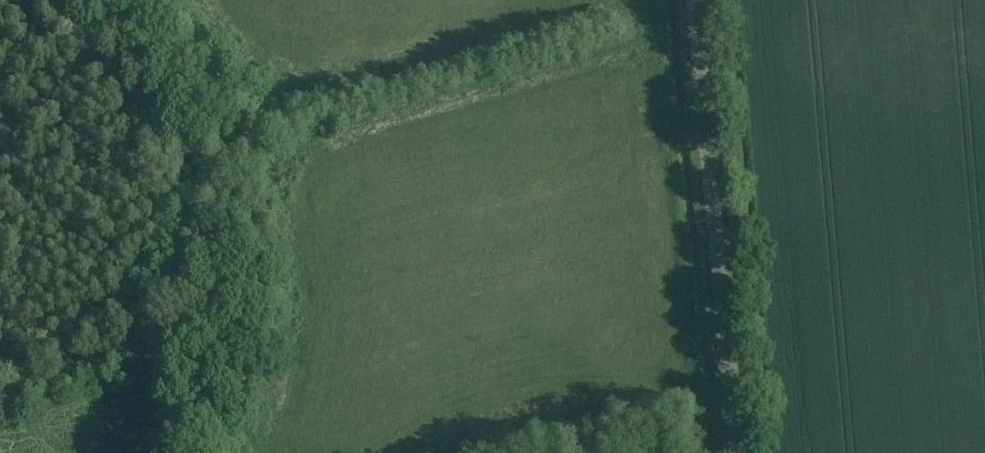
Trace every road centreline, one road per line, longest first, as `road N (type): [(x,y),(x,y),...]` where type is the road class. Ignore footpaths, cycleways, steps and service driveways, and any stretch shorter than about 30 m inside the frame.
road 1 (unclassified): [(736,452),(693,0)]

